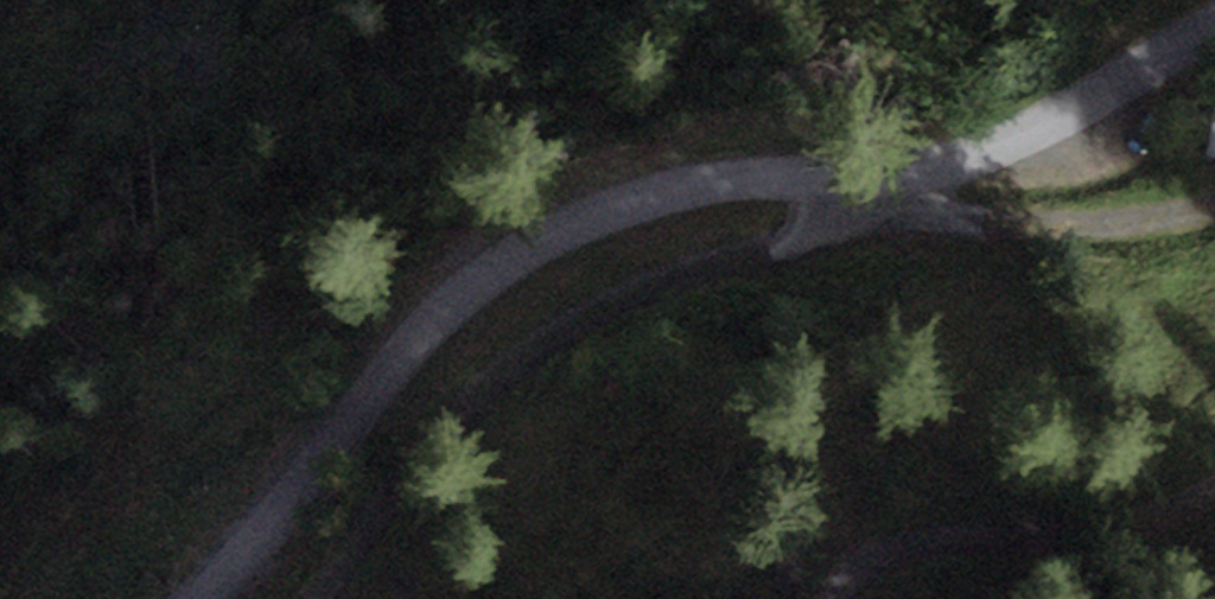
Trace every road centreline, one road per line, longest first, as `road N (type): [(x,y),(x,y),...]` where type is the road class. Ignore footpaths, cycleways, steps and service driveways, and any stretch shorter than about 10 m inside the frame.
road 1 (unclassified): [(1214,37),(1078,115),(995,151),(865,177),(676,182),(579,212),(501,251),(441,297),(201,598)]
road 2 (track): [(320,598),(372,509),(457,395),(528,333),(865,177)]

